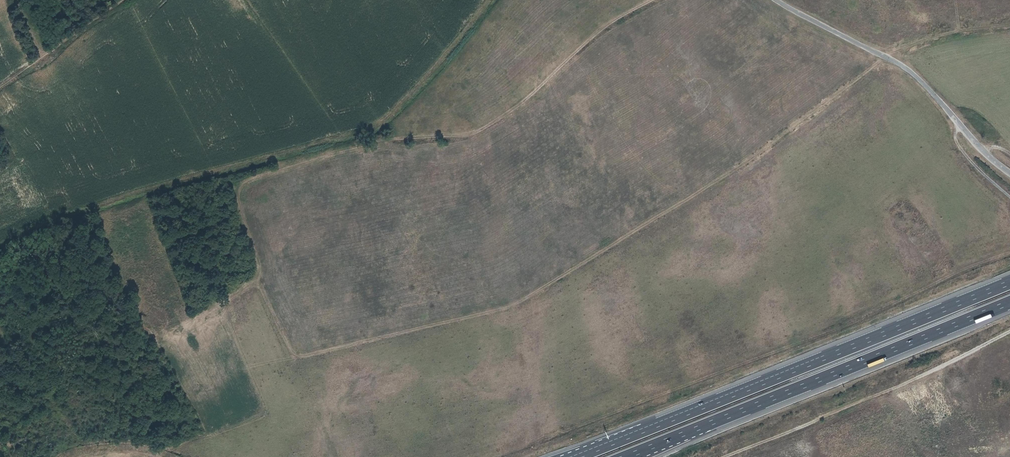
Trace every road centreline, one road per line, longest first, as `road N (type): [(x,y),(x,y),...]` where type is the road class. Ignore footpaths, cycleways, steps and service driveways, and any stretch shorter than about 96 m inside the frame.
road 1 (track): [(883,57),(744,163),(516,305),(293,359),(262,286),(163,332)]
road 2 (motorway): [(1009,282),(575,456)]
road 3 (motorway): [(623,456),(1009,301)]
road 4 (track): [(1009,334),(727,456)]
road 5 (unclassified): [(1009,174),(903,67),(776,0)]
road 6 (track): [(0,431),(50,402),(54,391),(13,299)]
road 7 (track): [(0,88),(116,0)]
road 8 (track): [(883,57),(1009,24)]

